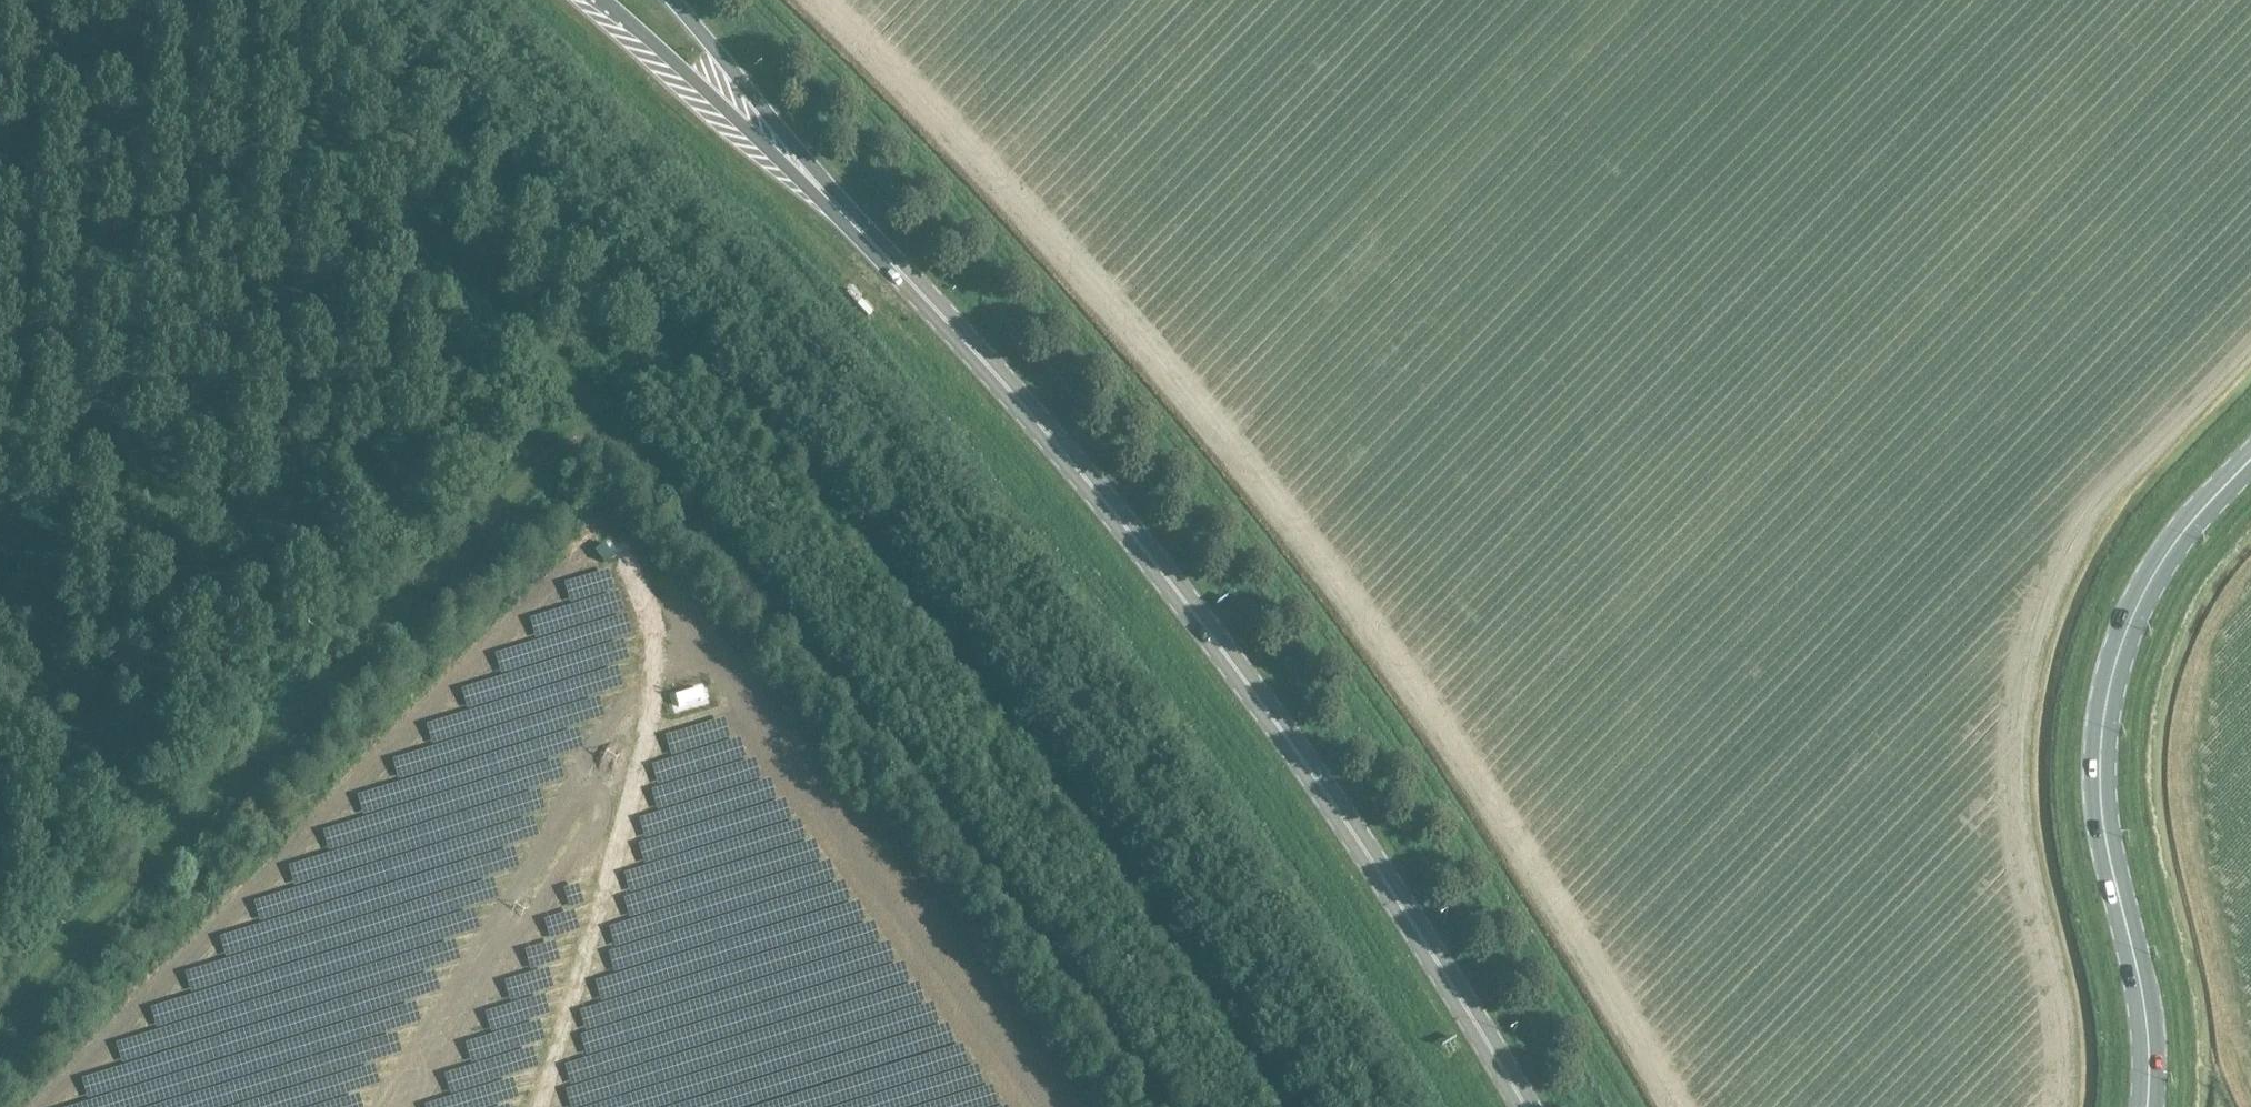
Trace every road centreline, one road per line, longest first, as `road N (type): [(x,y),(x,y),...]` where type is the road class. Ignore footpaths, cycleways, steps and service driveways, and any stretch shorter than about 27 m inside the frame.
road 1 (secondary): [(1522,1106),(1374,866),(1216,644),(1018,398),(774,138)]
road 2 (track): [(1154,1106),(935,814),(750,585),(612,432)]
road 3 (track): [(0,1009),(183,814),(575,427),(612,432)]
road 4 (secondary): [(2148,1106),(2150,1024),(2102,809),(2104,718),(2147,580),(2250,460)]
road 5 (track): [(170,0),(594,404),(592,426)]
road 6 (secondary): [(603,0),(774,138)]
road 7 (secondary): [(774,138),(671,0)]

